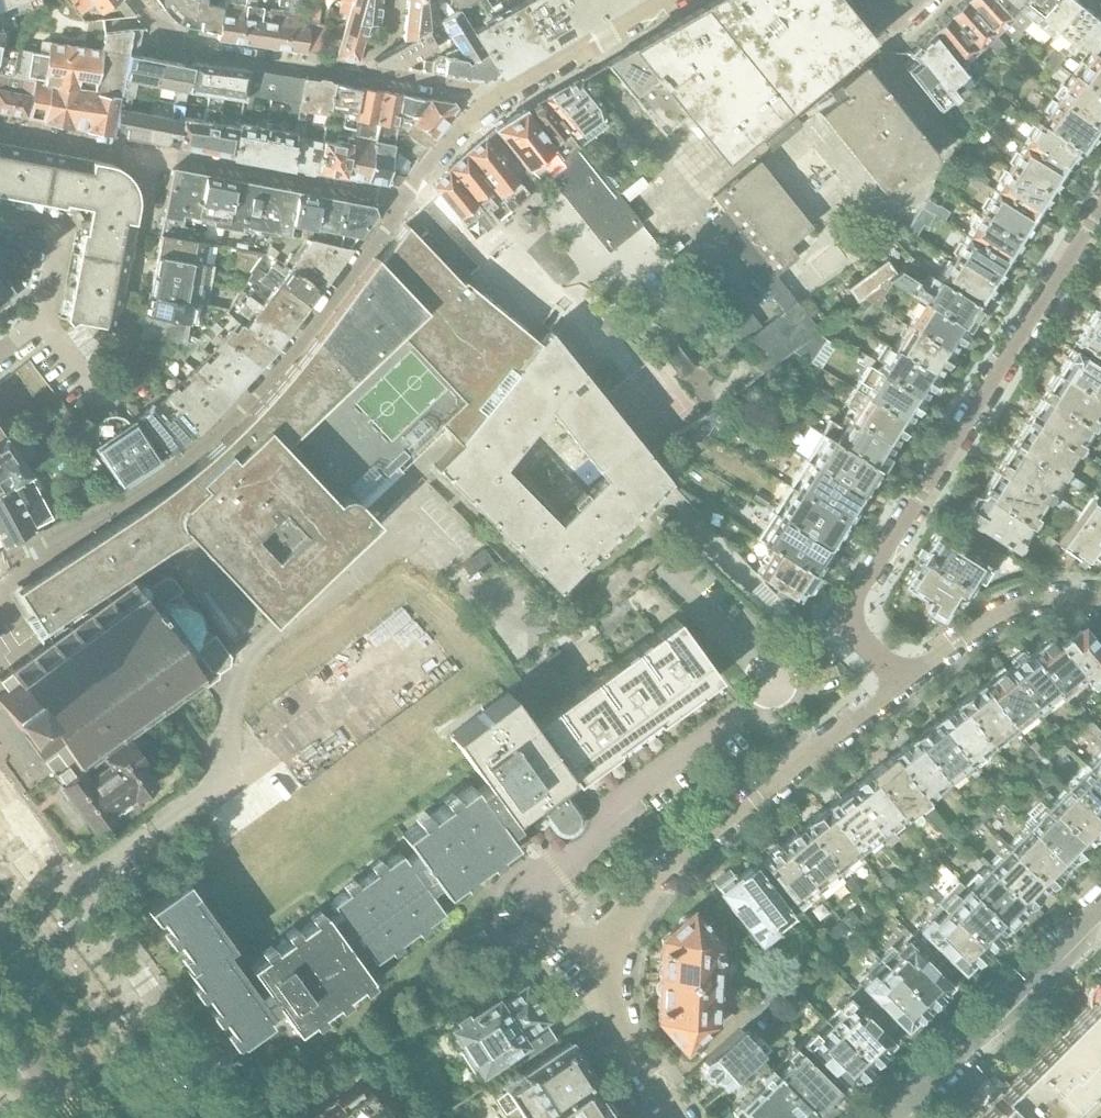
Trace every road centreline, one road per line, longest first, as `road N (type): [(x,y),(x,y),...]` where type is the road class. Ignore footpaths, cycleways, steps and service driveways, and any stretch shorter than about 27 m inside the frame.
road 1 (residential): [(896,686),(670,871),(613,939),(605,1014),(678,1117)]
road 2 (residential): [(896,686),(857,639),(852,611),(1100,209)]
road 3 (residential): [(0,565),(185,465),(275,373),(396,202)]
road 4 (residential): [(253,1117),(0,789)]
road 5 (residential): [(0,356),(43,323),(99,393),(114,378),(134,314),(161,160)]
road 6 (residential): [(139,0),(191,47),(496,99)]
road 7 (residential): [(894,1117),(1100,904)]
road 8 (residential): [(396,202),(161,160)]
road 9 (residential): [(1100,603),(1054,597),(1015,607),(968,630),(896,686)]
road 10 (residential): [(496,99),(663,0)]
road 11 (residential): [(161,160),(0,130)]
road 12 (residential): [(396,202),(496,99)]
road 13 (tertiary): [(83,1117),(0,1004)]

